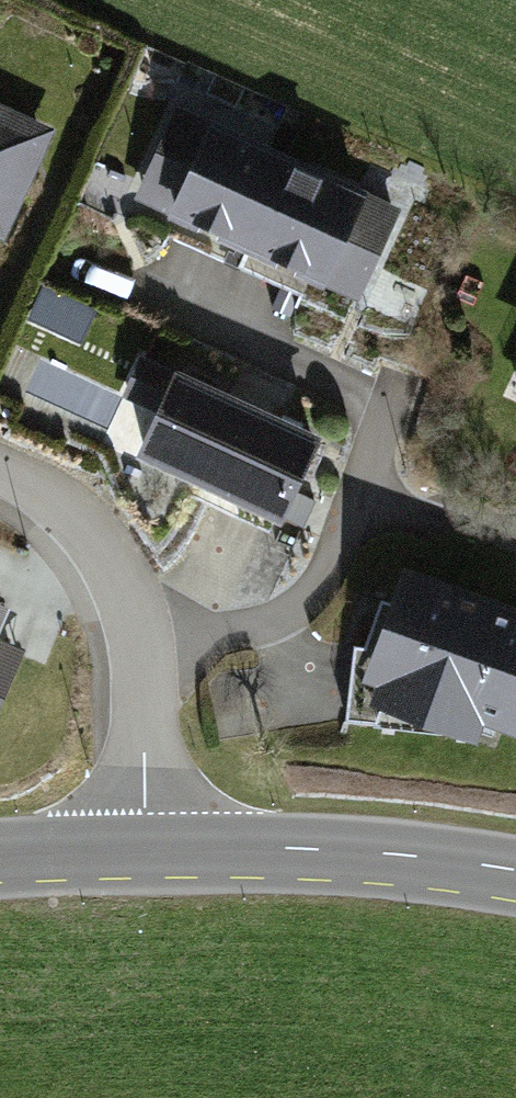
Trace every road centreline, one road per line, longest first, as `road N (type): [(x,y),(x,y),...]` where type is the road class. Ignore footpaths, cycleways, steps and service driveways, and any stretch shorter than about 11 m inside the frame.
road 1 (residential): [(146,846),(142,644),(100,543),(0,474)]
road 2 (tertiary): [(146,846),(353,849),(515,869)]
road 3 (tertiary): [(0,854),(146,846)]

